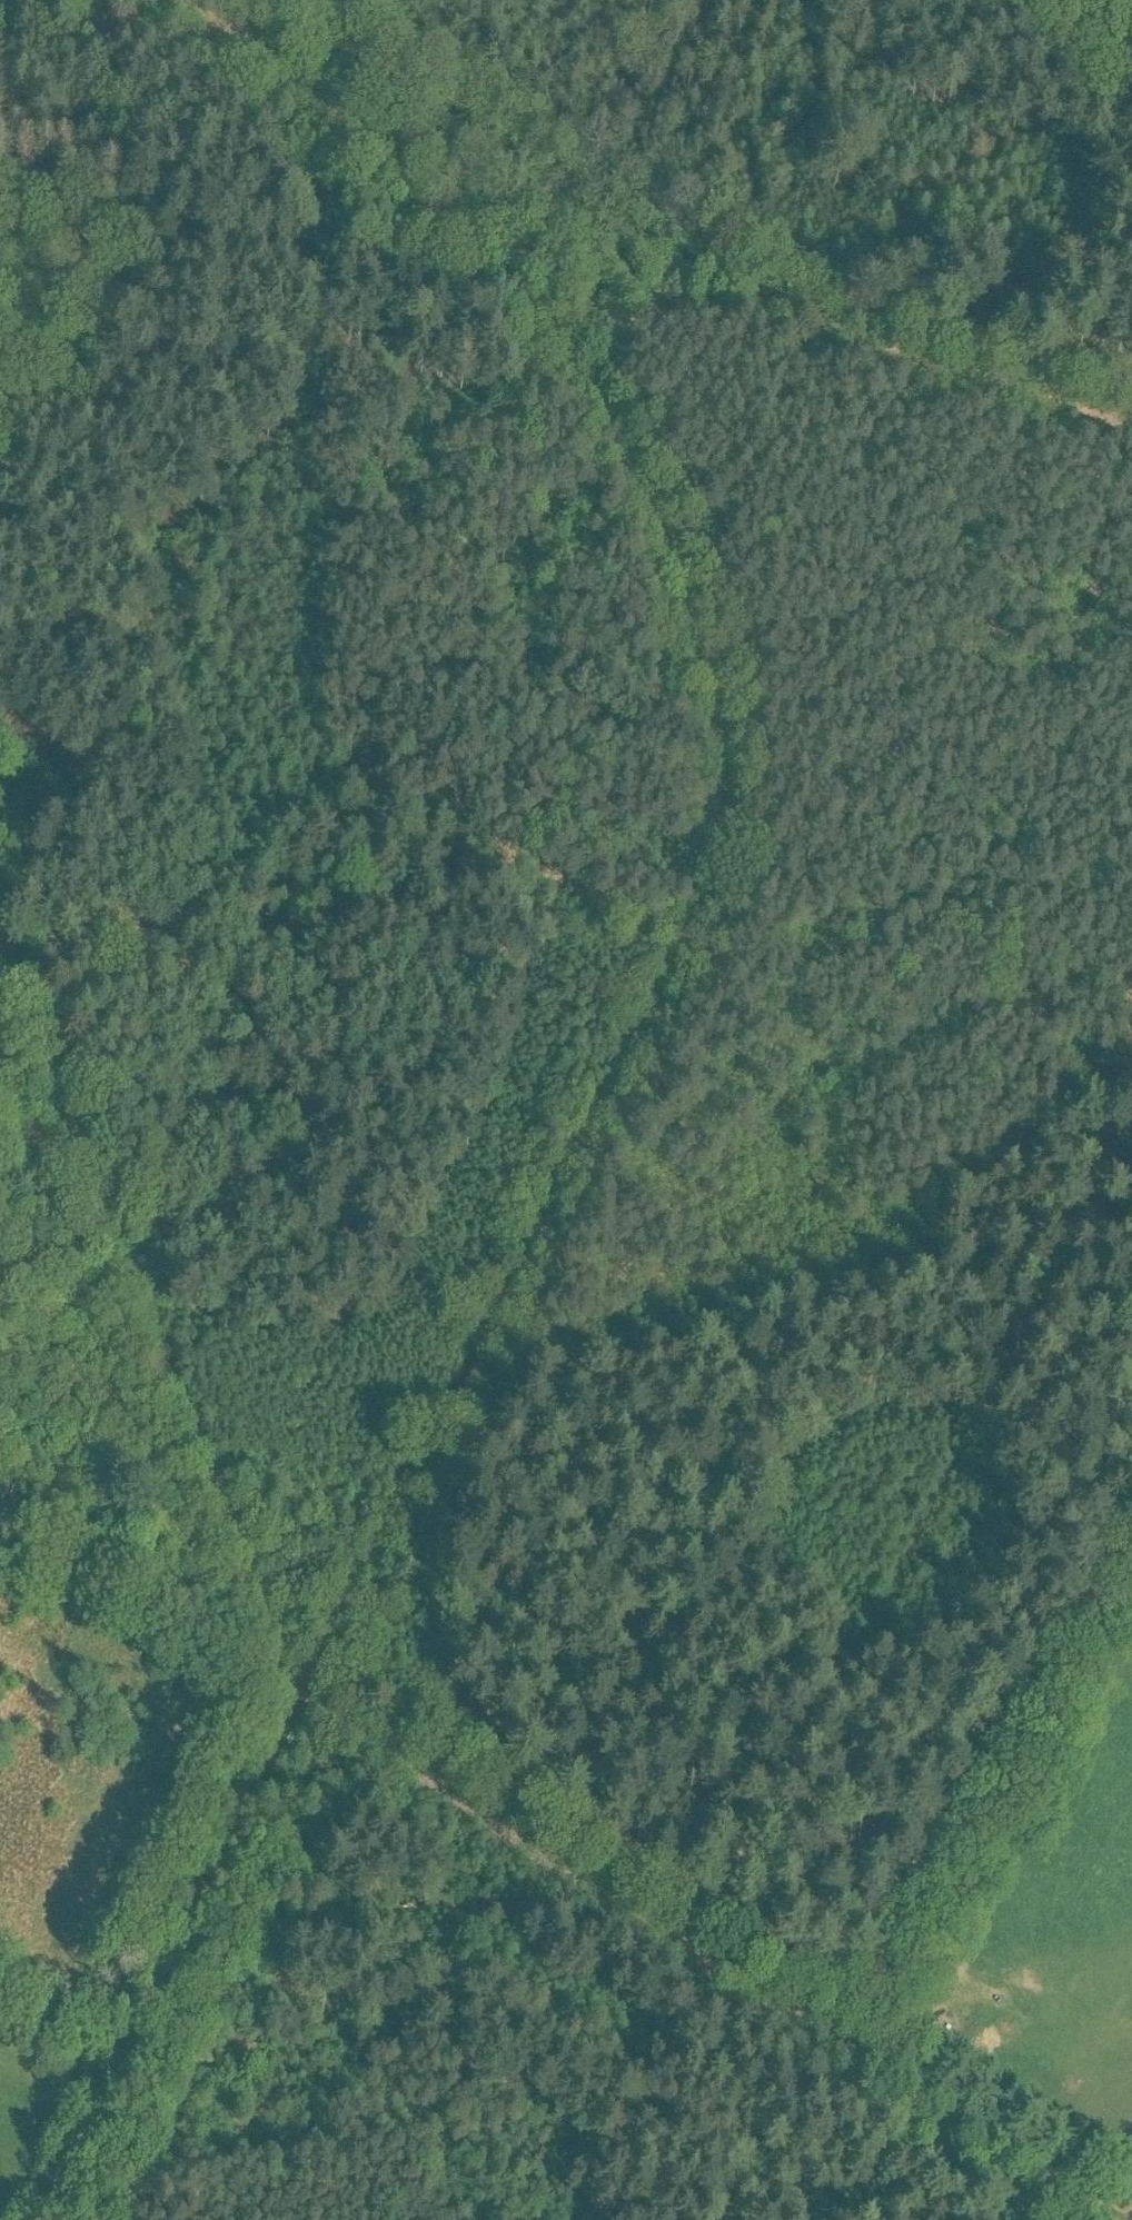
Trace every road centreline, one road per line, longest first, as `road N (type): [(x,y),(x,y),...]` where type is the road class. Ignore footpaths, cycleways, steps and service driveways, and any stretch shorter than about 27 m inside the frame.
road 1 (track): [(0,971),(283,1674)]
road 2 (track): [(1117,2219),(738,1976)]
road 3 (track): [(15,1522),(283,1674),(300,1697),(297,1706)]

